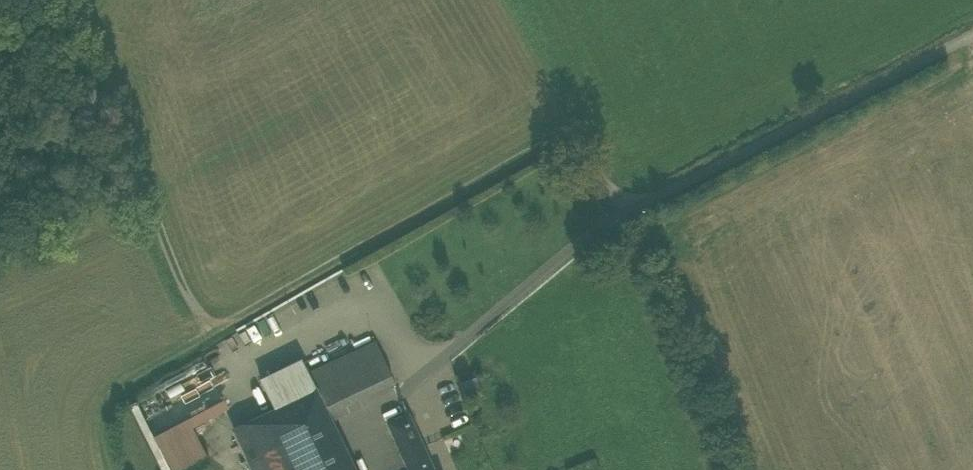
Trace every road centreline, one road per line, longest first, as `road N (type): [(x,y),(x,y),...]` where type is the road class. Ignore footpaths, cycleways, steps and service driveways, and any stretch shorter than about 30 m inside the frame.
road 1 (track): [(200,341),(557,139),(580,144),(622,212)]
road 2 (residential): [(622,212),(972,26)]
road 3 (track): [(70,0),(200,341)]
road 4 (track): [(200,341),(115,394),(106,437),(112,469)]

